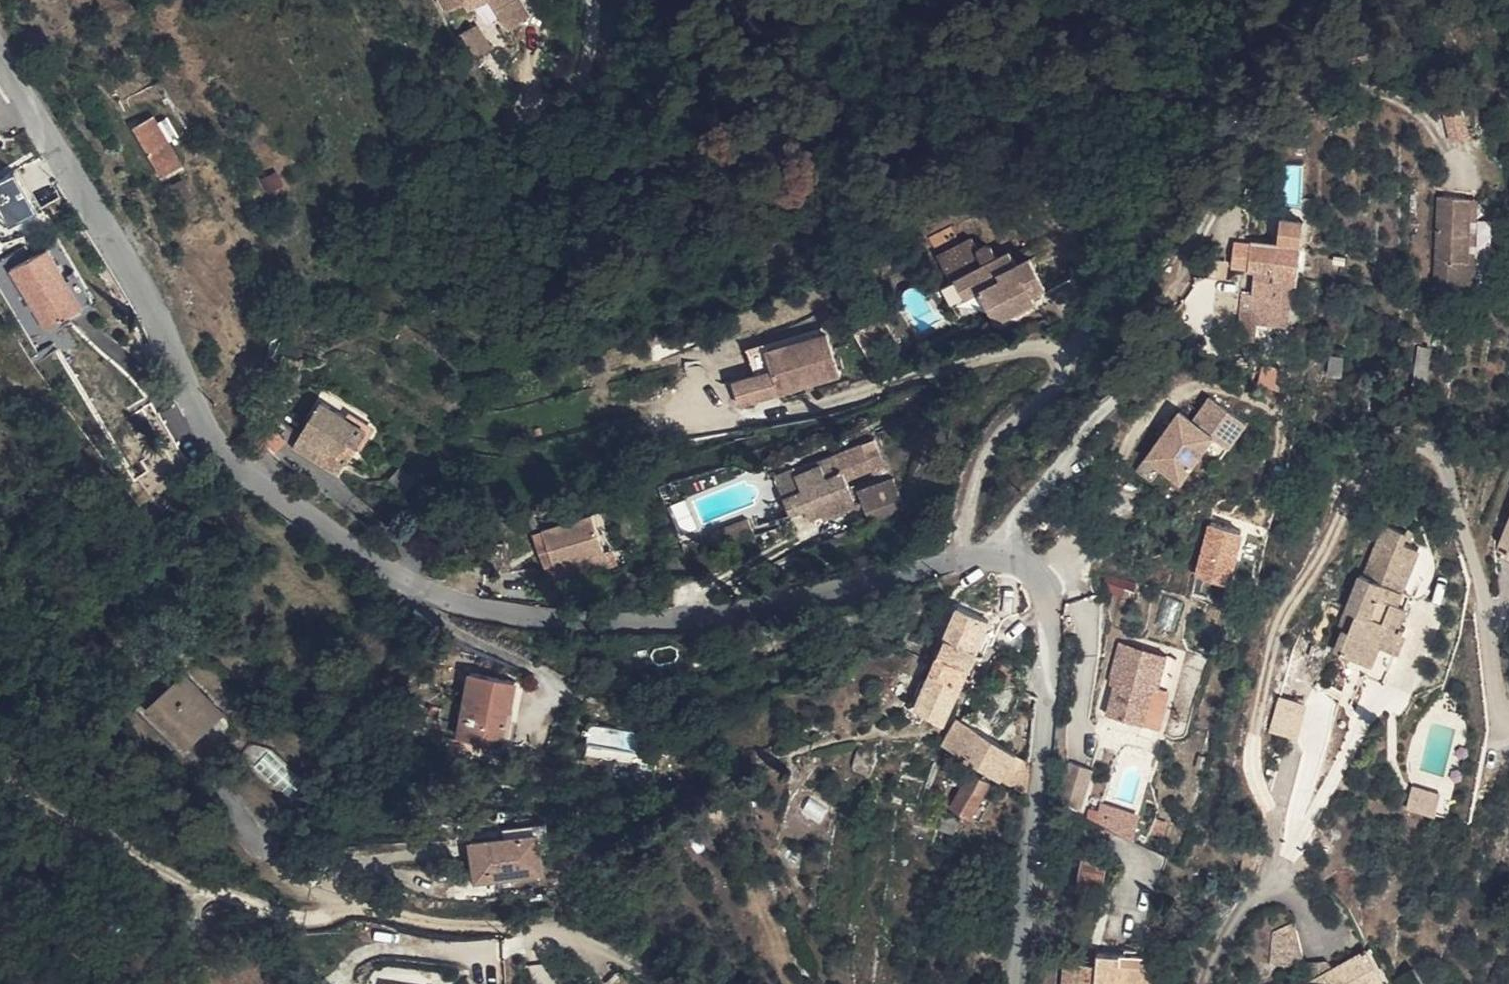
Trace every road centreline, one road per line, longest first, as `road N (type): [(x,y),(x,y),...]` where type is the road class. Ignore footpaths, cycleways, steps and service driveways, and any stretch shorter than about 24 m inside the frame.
road 1 (residential): [(1015,983),(1048,619),(1038,582),(1025,568),(995,560),(948,564),(779,604),(585,626),(499,614),(396,577),(244,475),(210,437),(142,284),(0,49)]
road 2 (track): [(1398,23),(1282,108),(1216,194),(1160,342),(1080,448),(1010,523),(995,560)]
road 3 (track): [(0,760),(124,850),(222,898),(303,916),(332,906),(533,933)]

